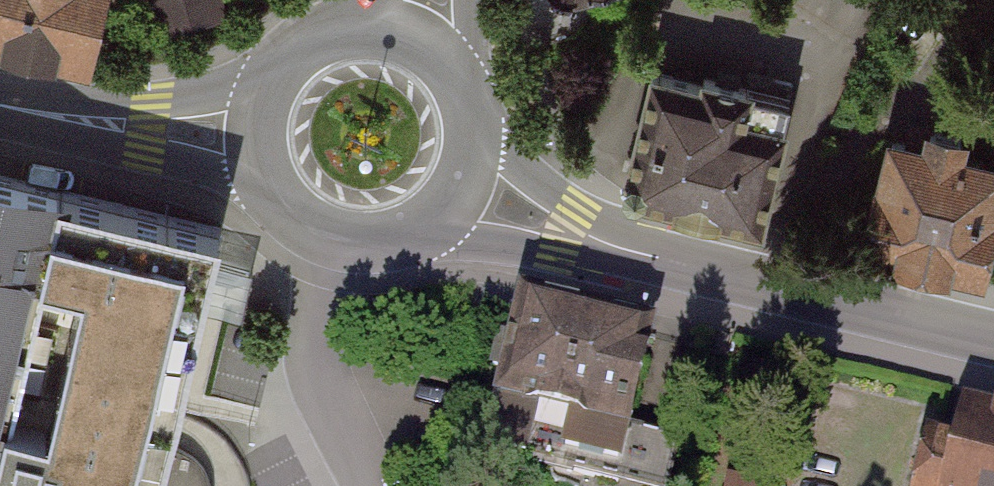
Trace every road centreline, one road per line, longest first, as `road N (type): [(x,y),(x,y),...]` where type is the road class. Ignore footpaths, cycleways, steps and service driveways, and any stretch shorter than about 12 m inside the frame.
road 1 (secondary): [(463,197),(672,262),(993,339)]
road 2 (secondary): [(255,136),(258,165),(286,216),(339,247),(393,248),(421,237),(463,197)]
road 3 (secondary): [(0,104),(255,136)]
road 4 (secondary): [(411,36),(376,27),(306,44),(280,69),(255,136)]
road 5 (secondary): [(463,197),(480,136),(474,105),(460,76),(411,36)]

